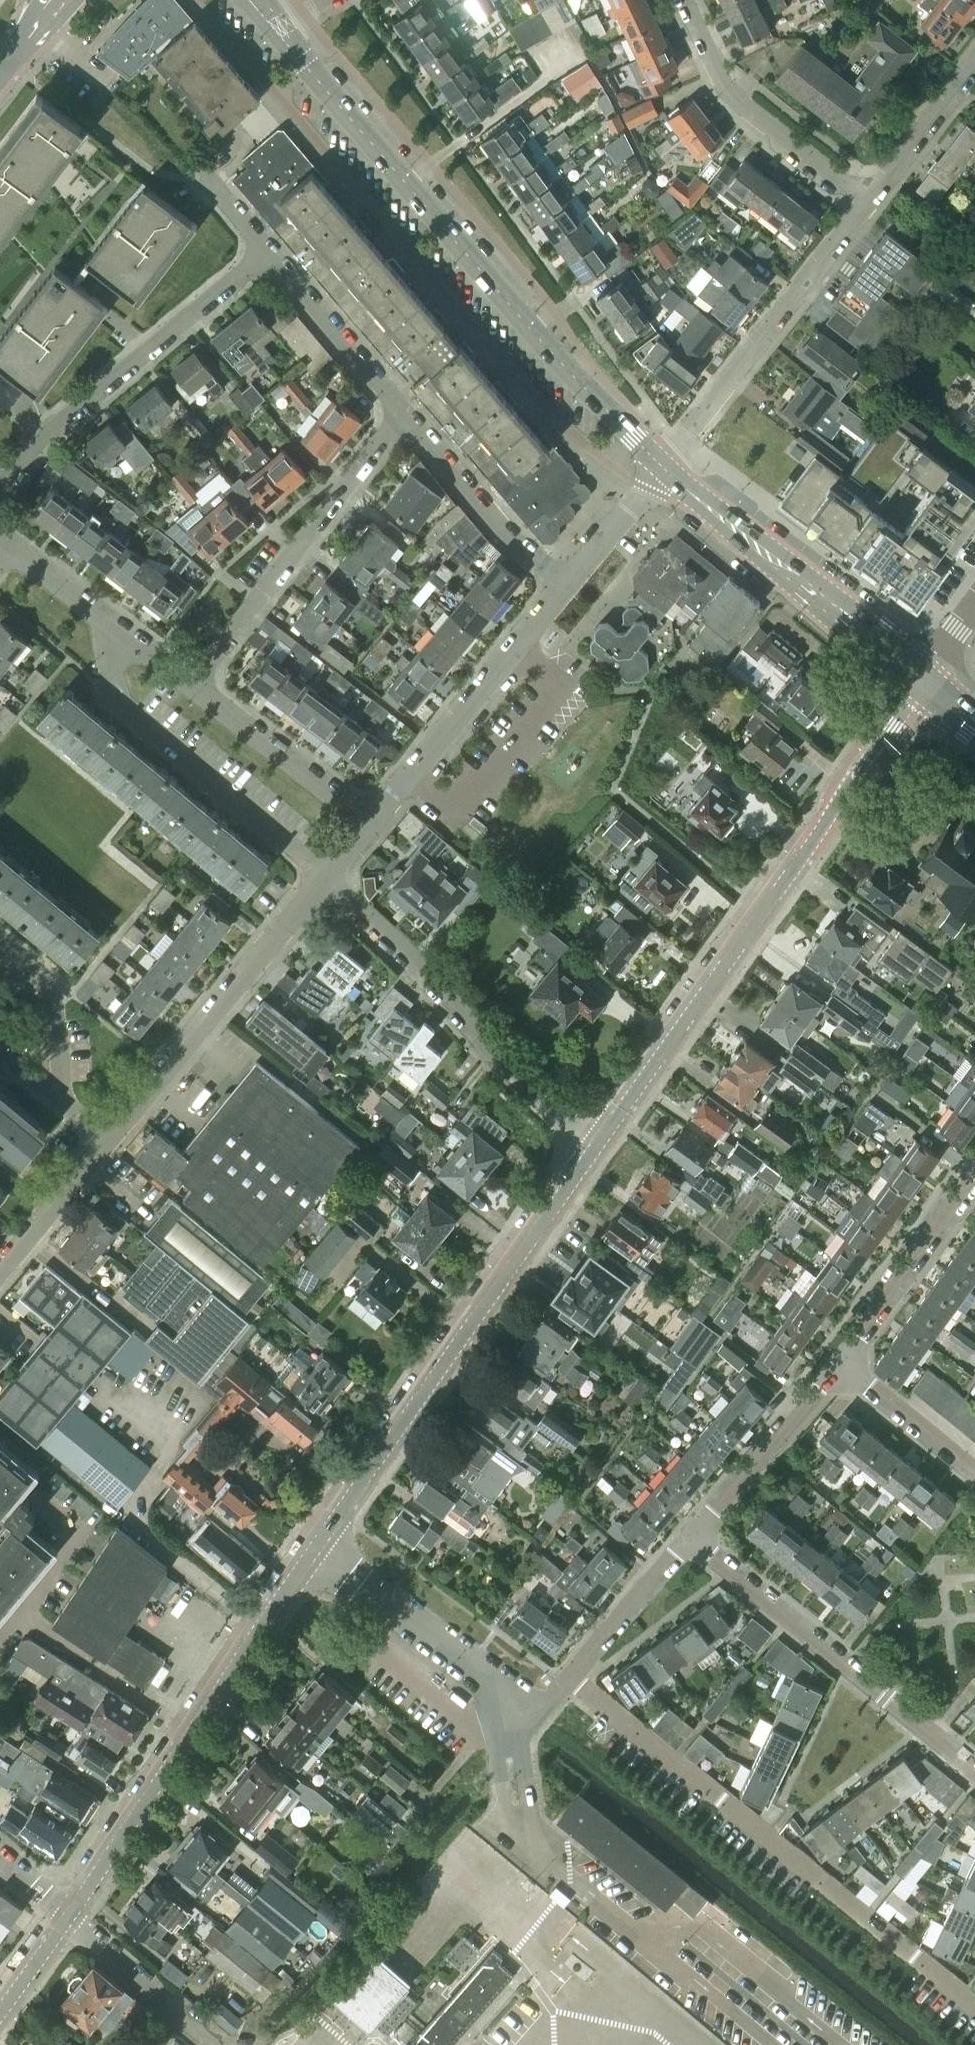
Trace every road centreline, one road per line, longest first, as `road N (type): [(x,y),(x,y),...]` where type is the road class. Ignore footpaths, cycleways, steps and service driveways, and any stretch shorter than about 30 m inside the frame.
road 1 (residential): [(591,1149),(922,678)]
road 2 (tertiary): [(662,467),(571,376),(286,32)]
road 3 (residential): [(974,2005),(570,1677)]
road 4 (residential): [(313,1545),(591,1149)]
road 5 (residential): [(329,880),(591,1149)]
road 6 (residential): [(974,1768),(689,1537)]
road 7 (residential): [(0,493),(47,437),(266,249)]
road 8 (residential): [(329,880),(115,699),(105,625)]
road 9 (residential): [(109,1140),(329,880)]
road 10 (residential): [(192,682),(409,420)]
road 11 (tertiary): [(922,678),(662,467)]
road 12 (residential): [(662,467),(865,209)]
road 13 (unclassified): [(375,823),(570,584)]
road 14 (unclassified): [(513,1829),(328,2044)]
road 15 (residential): [(865,209),(747,115),(690,0)]
road 16 (residential): [(313,1545),(505,1702)]
road 17 (residential): [(689,1537),(841,1359)]
road 18 (residential): [(375,823),(192,682)]
road 19 (unclassified): [(570,584),(530,556),(409,420)]
road 20 (residential): [(58,1909),(186,1726)]
road 21 (residential): [(409,420),(266,249)]
road 22 (residential): [(186,1726),(313,1545)]
road 23 (residential): [(974,1187),(841,1359)]
road 24 (unclassified): [(219,2044),(58,1909)]
road 25 (residential): [(186,1726),(22,1619)]
road 26 (residential): [(570,1677),(689,1537)]
road 27 (residential): [(865,209),(974,63)]
road 28 (residential): [(63,1099),(50,988),(0,946)]
road 29 (residential): [(0,1275),(109,1140)]
road 30 (residential): [(974,1468),(841,1359)]
road 31 (unclassified): [(570,584),(662,467)]
road 32 (residential): [(22,1619),(79,1533),(48,1507)]
road 33 (unclassified): [(513,1829),(505,1702)]
road 34 (residential): [(105,625),(6,546)]

